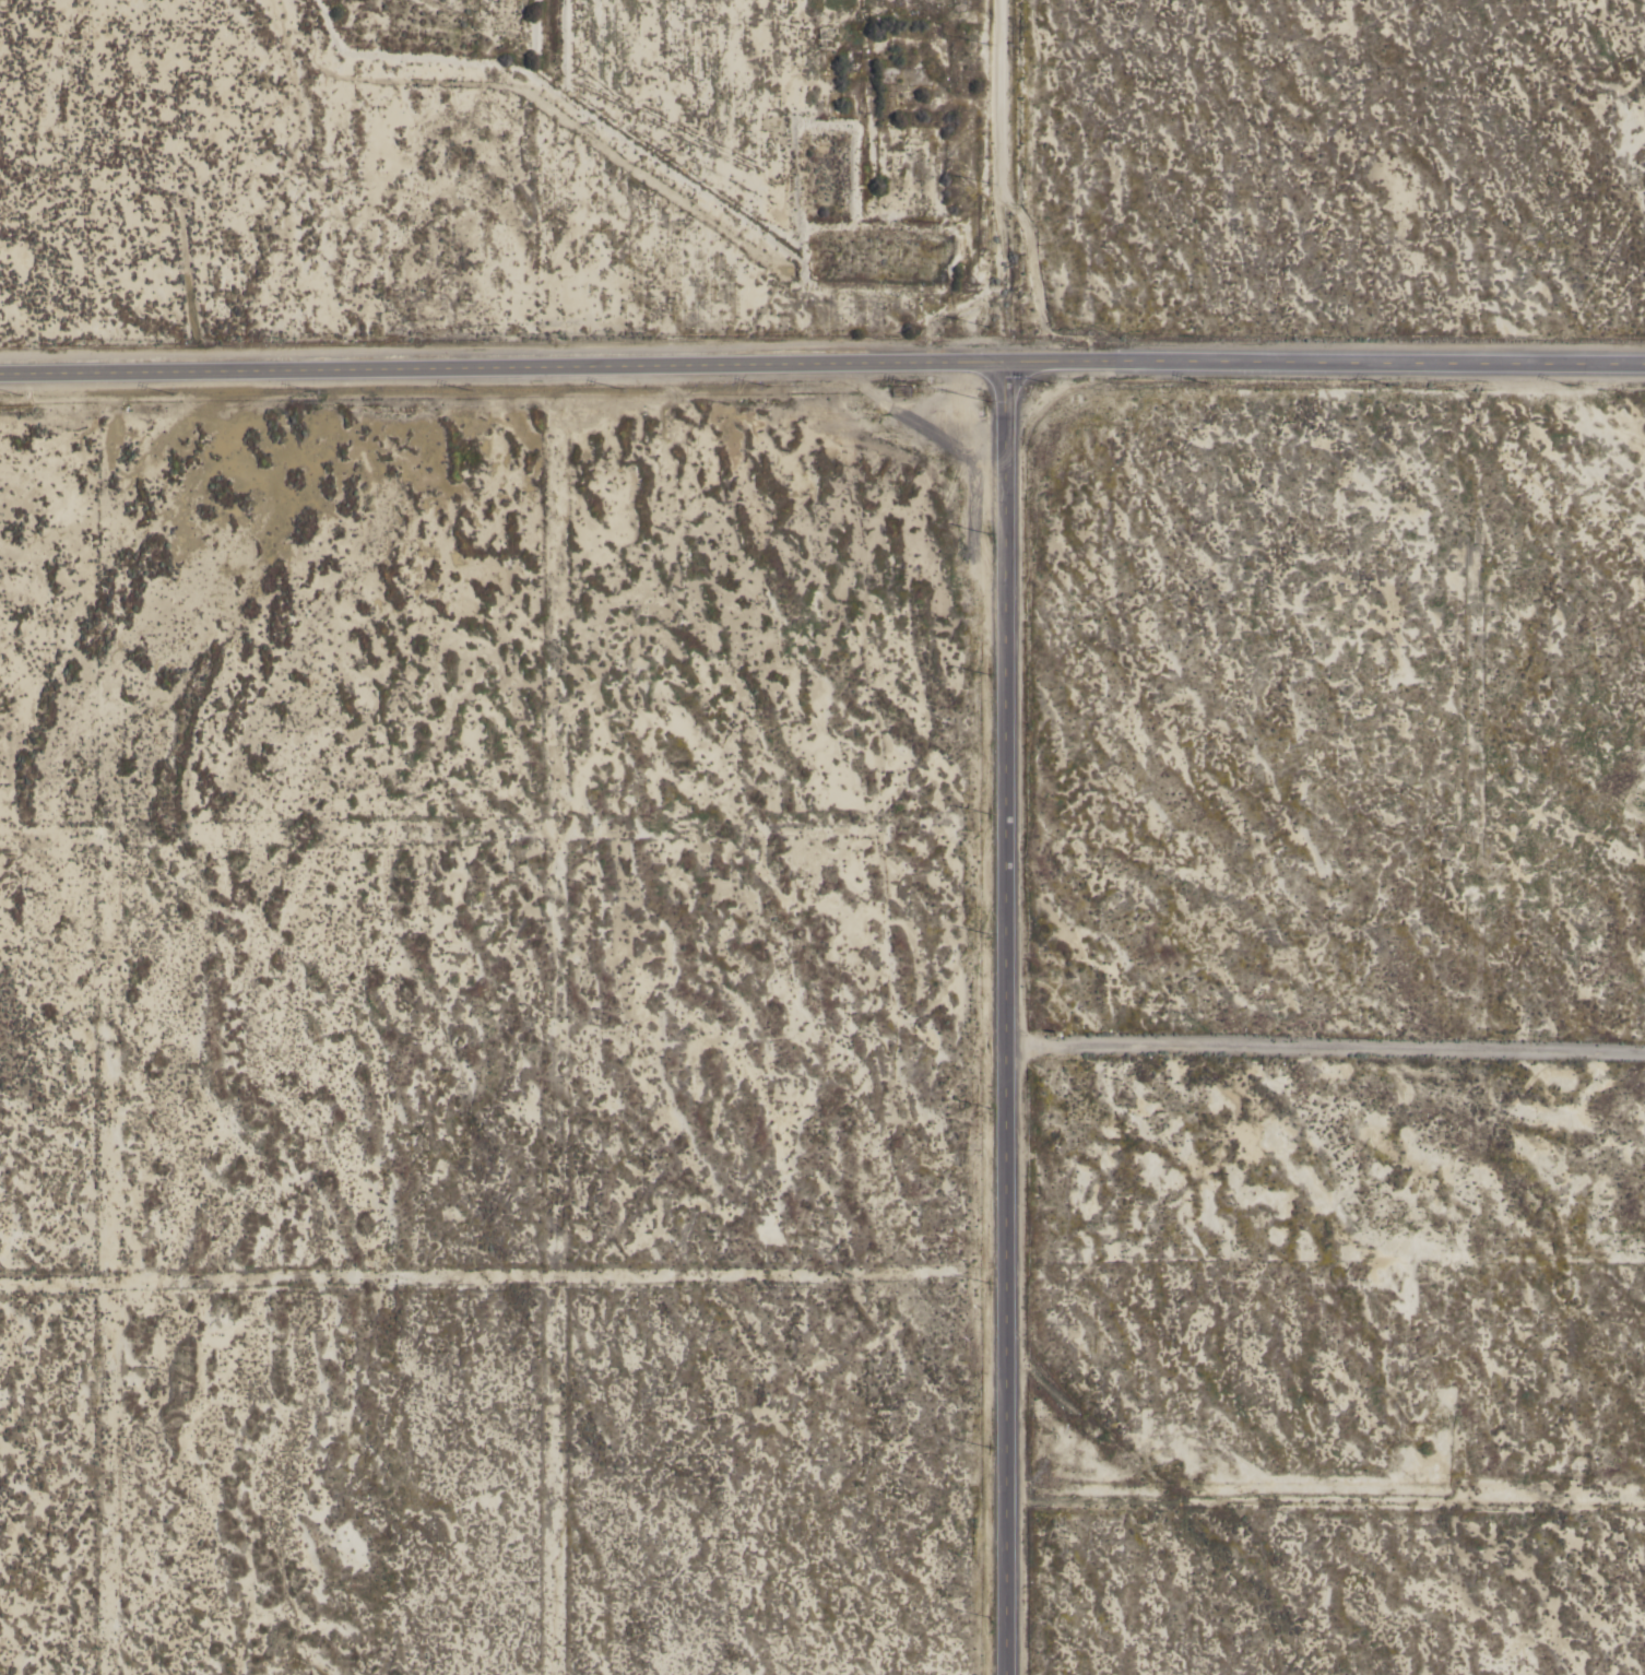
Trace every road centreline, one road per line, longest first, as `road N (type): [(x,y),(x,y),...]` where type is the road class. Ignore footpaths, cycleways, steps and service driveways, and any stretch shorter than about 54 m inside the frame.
road 1 (tertiary): [(1005,1674),(1011,369)]
road 2 (tertiary): [(1011,369),(0,379)]
road 3 (residential): [(1003,1047),(1644,1055)]
road 4 (tertiary): [(1644,371),(1011,369)]
road 5 (residential): [(1011,369),(1009,0)]

